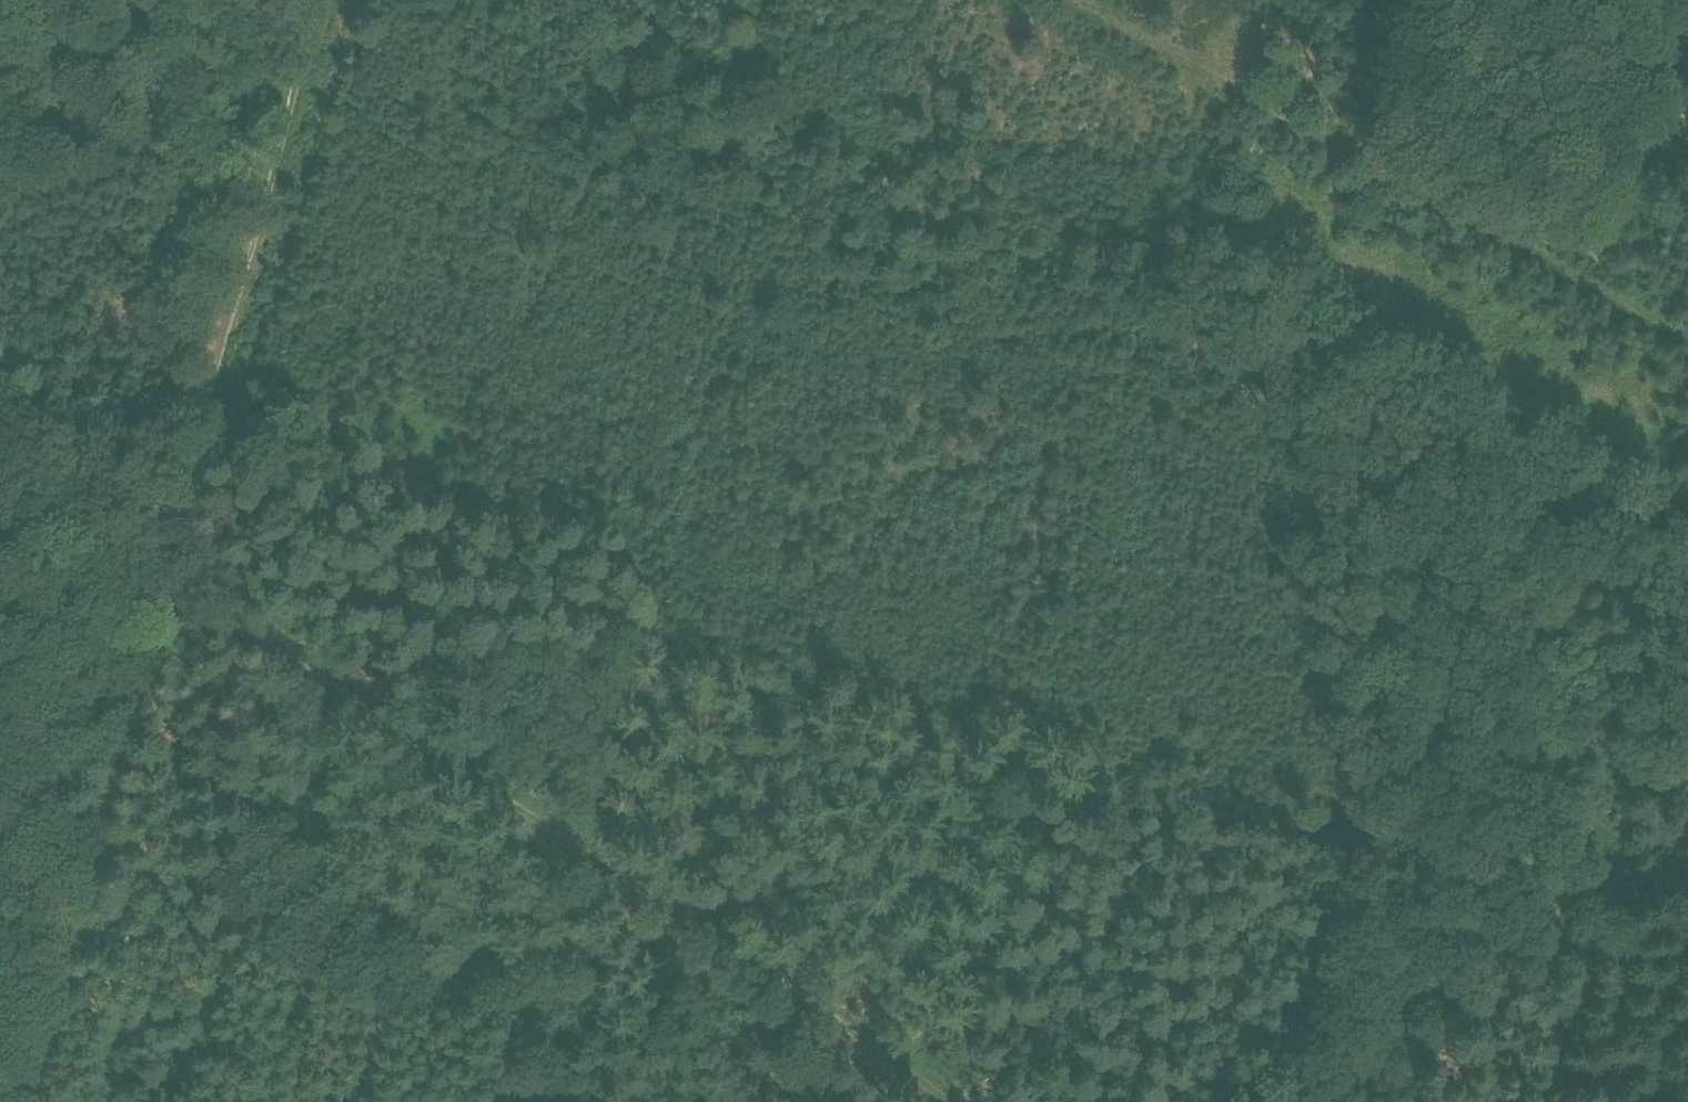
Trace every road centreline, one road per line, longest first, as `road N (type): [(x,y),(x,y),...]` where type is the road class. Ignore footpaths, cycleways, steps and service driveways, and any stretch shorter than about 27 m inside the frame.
road 1 (track): [(946,1101),(160,580)]
road 2 (track): [(313,0),(249,277),(160,580)]
road 3 (track): [(160,580),(18,1101)]
road 4 (track): [(503,1101),(569,855)]
road 5 (track): [(160,580),(0,468)]

